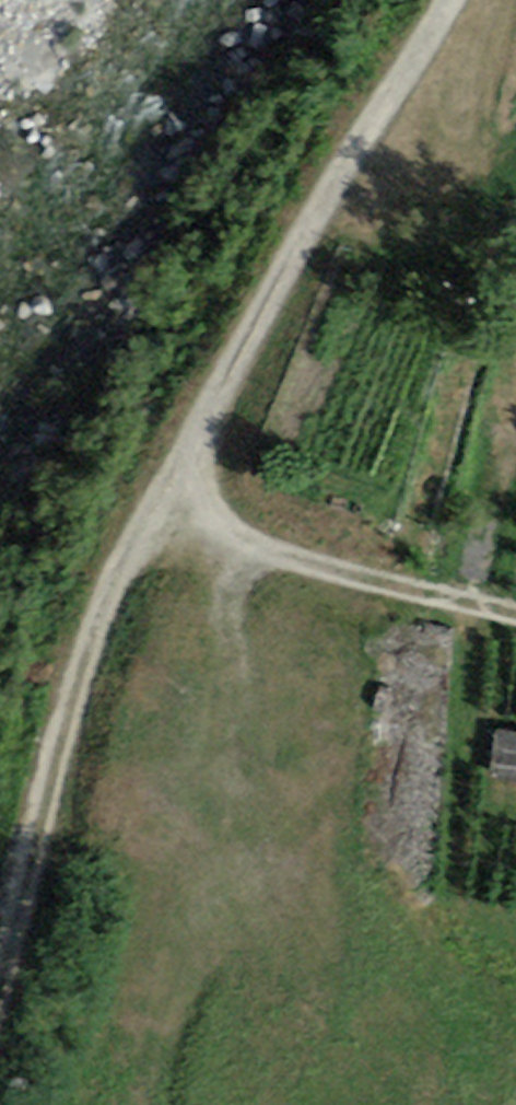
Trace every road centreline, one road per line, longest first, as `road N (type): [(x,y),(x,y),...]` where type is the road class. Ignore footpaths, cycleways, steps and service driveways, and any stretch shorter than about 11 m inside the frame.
road 1 (track): [(452,0),(132,559),(79,683),(0,985)]
road 2 (track): [(164,501),(282,551),(515,610)]

